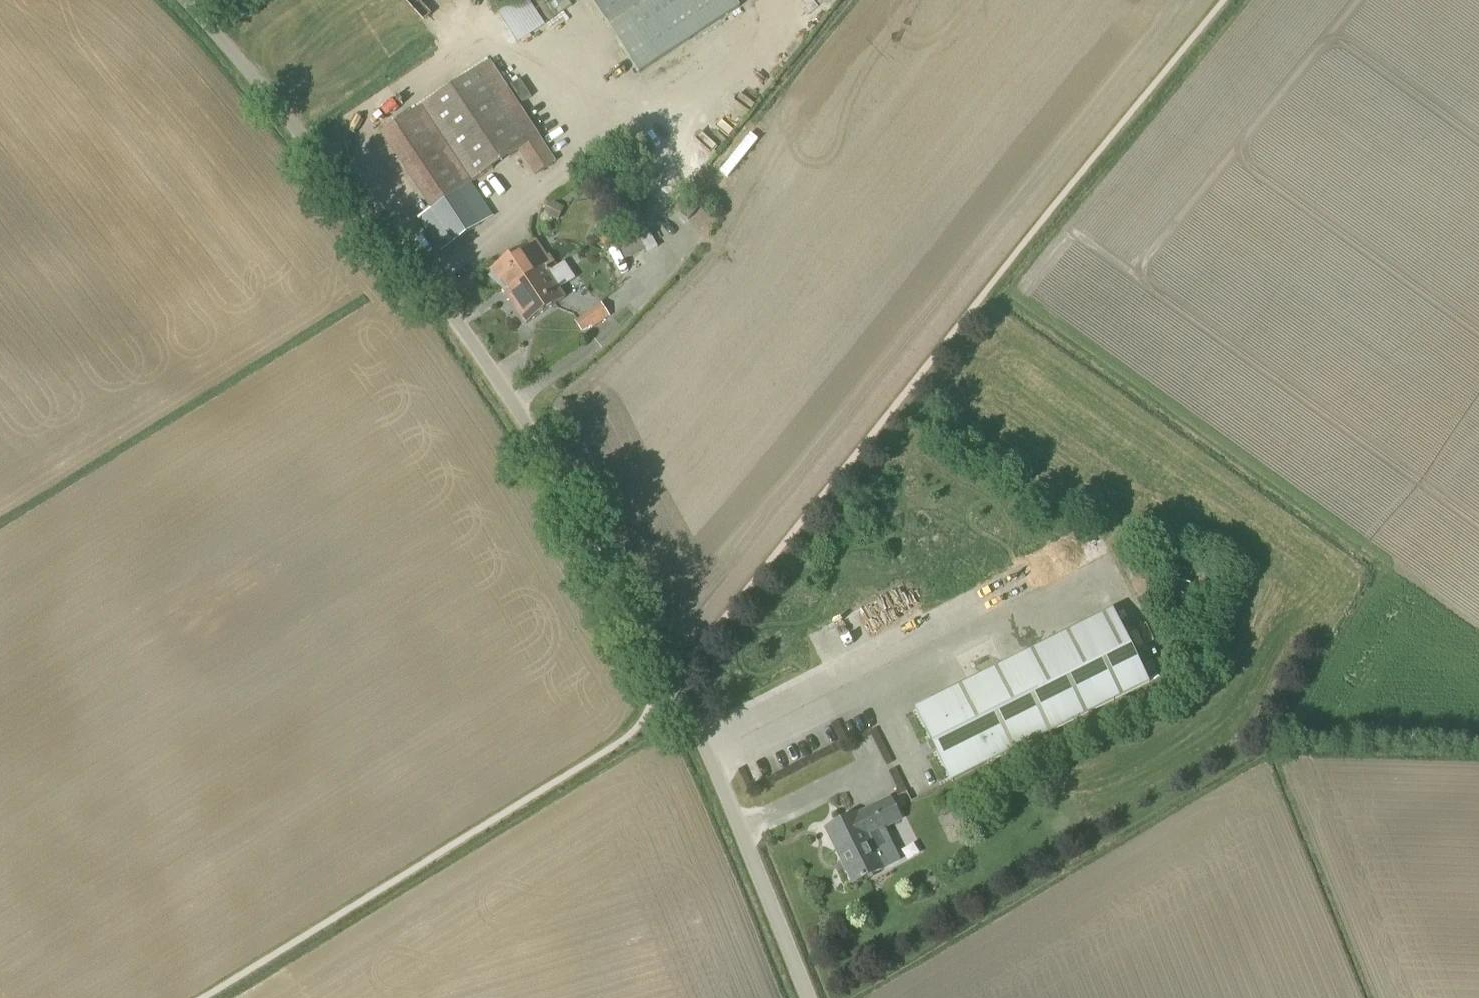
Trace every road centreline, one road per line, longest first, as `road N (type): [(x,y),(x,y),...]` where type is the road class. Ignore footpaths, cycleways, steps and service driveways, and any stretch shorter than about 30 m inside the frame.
road 1 (unclassified): [(809,997),(749,844),(666,676),(478,350),(167,0)]

